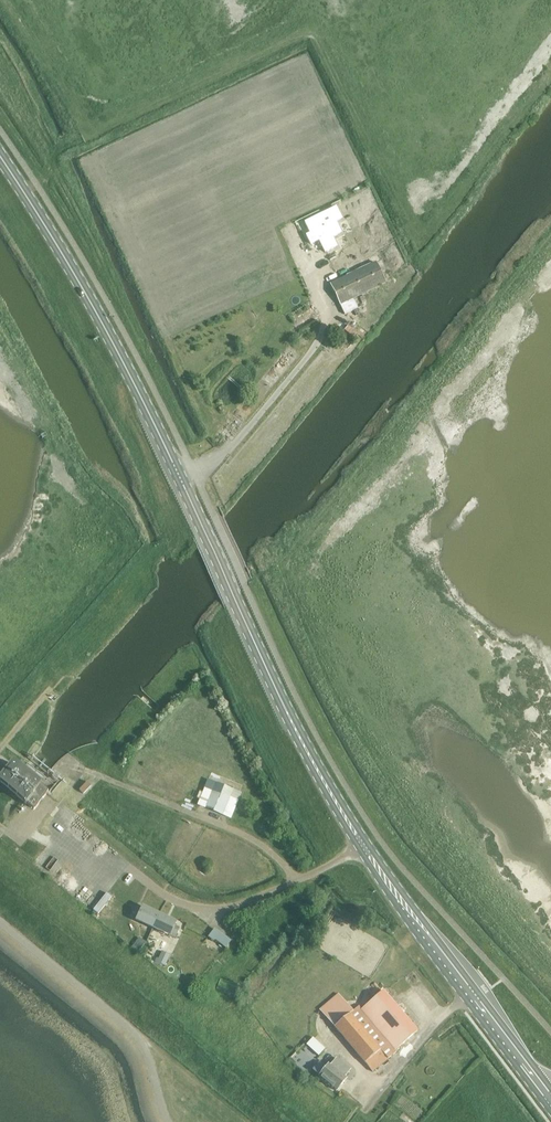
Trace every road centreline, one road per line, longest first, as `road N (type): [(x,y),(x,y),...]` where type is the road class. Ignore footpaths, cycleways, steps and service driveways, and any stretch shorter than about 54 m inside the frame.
road 1 (primary): [(363,847),(267,668),(117,351),(0,159)]
road 2 (primary): [(550,1102),(363,847)]
road 3 (unclassified): [(363,847),(236,906),(209,910),(166,898),(127,866)]

